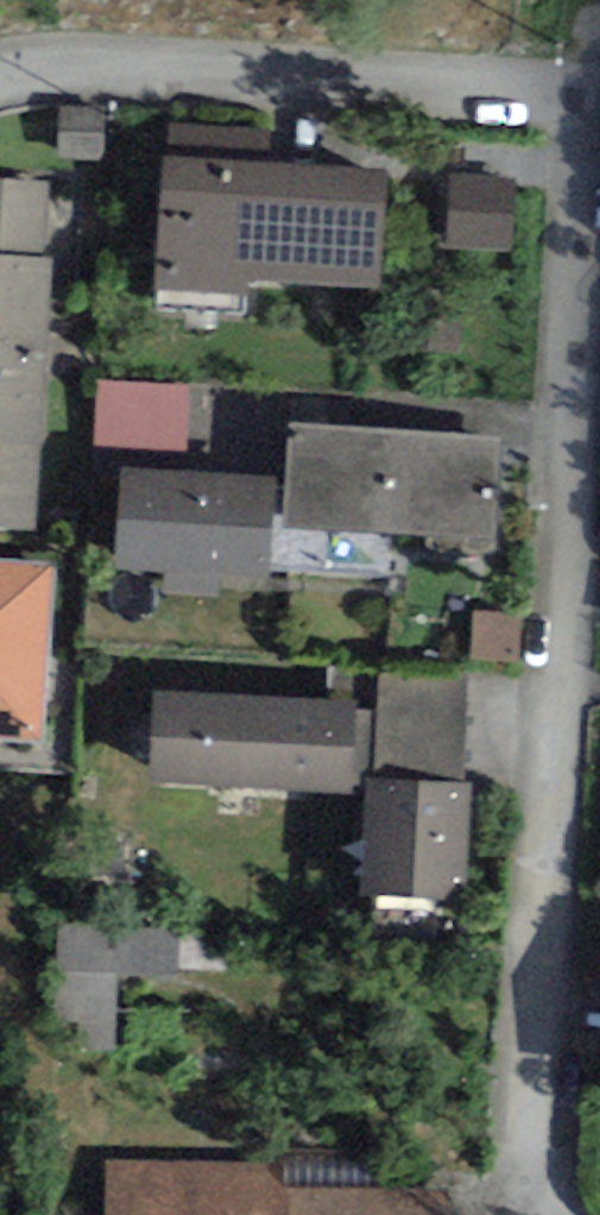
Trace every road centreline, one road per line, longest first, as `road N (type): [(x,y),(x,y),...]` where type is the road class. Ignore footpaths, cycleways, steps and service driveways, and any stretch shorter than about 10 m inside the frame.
road 1 (residential): [(529,1214),(590,153),(584,125),(568,103),(540,92),(89,66),(0,75)]

